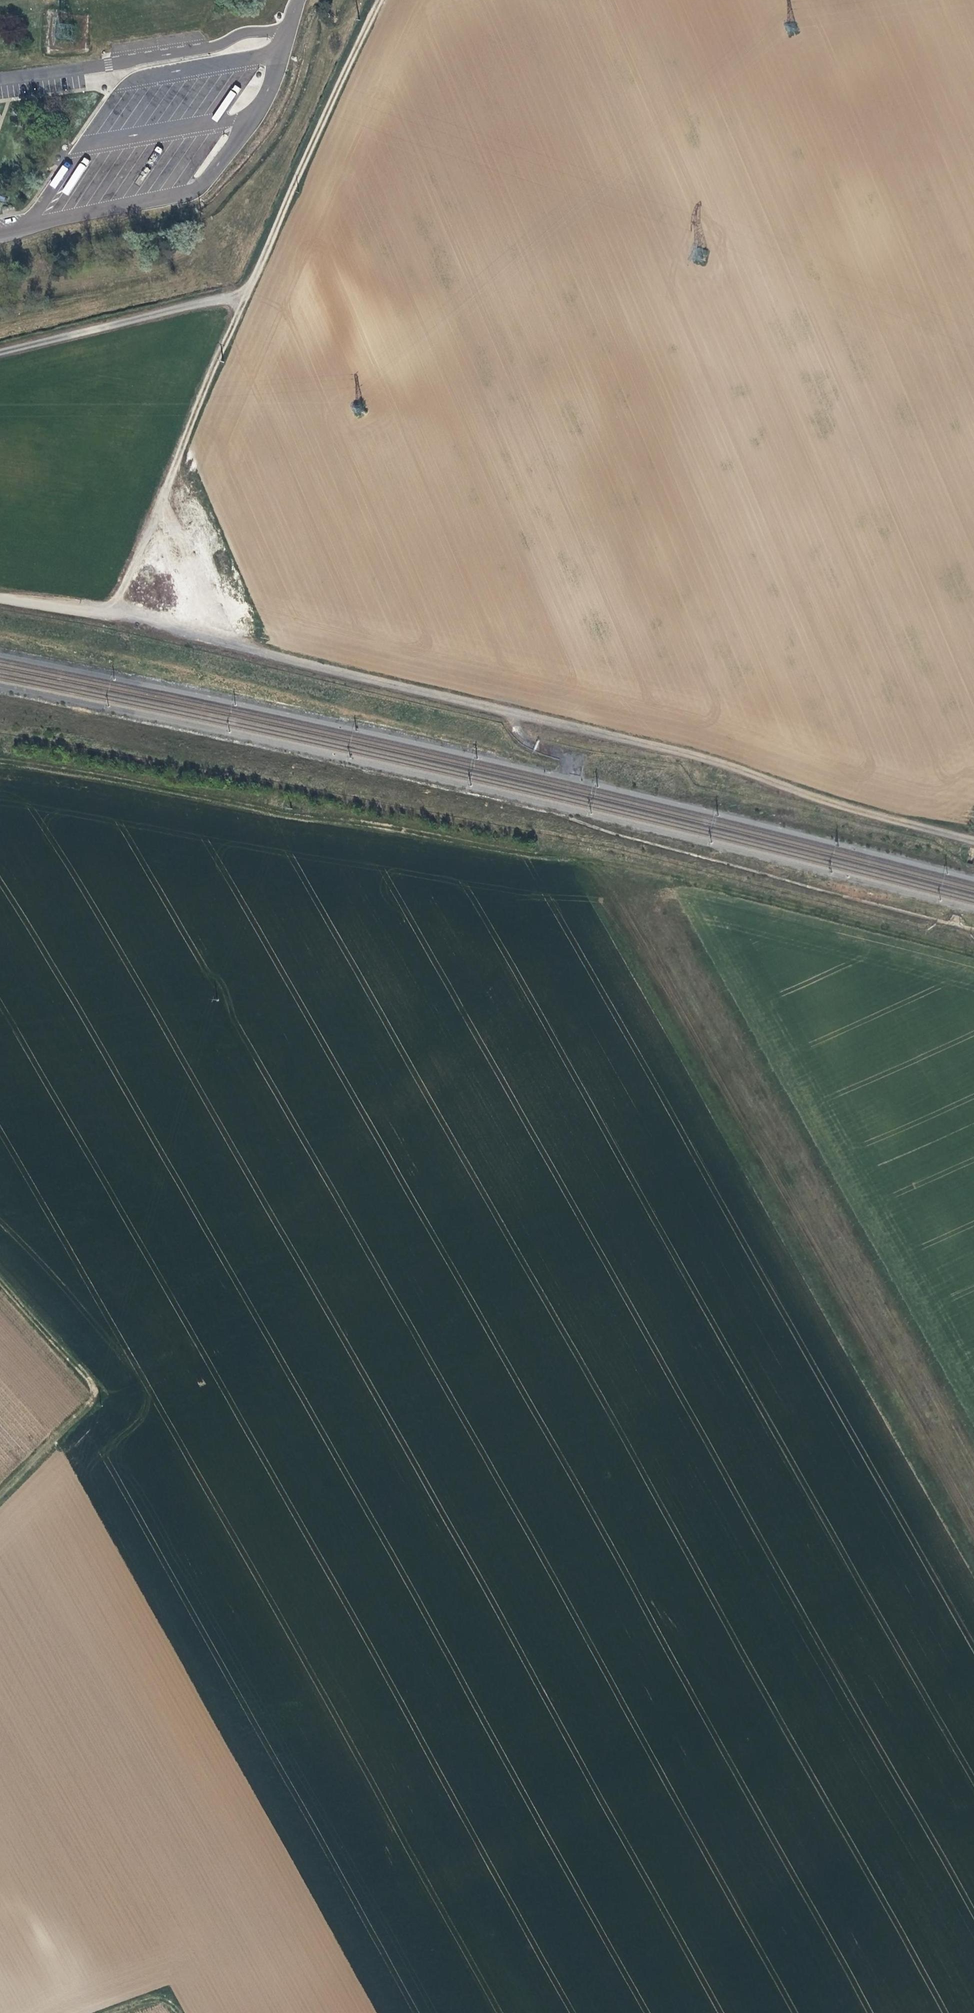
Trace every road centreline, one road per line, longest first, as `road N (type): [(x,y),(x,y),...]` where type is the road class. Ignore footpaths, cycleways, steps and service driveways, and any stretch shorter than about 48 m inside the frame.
road 1 (track): [(0,1499),(100,1392),(0,1281)]

